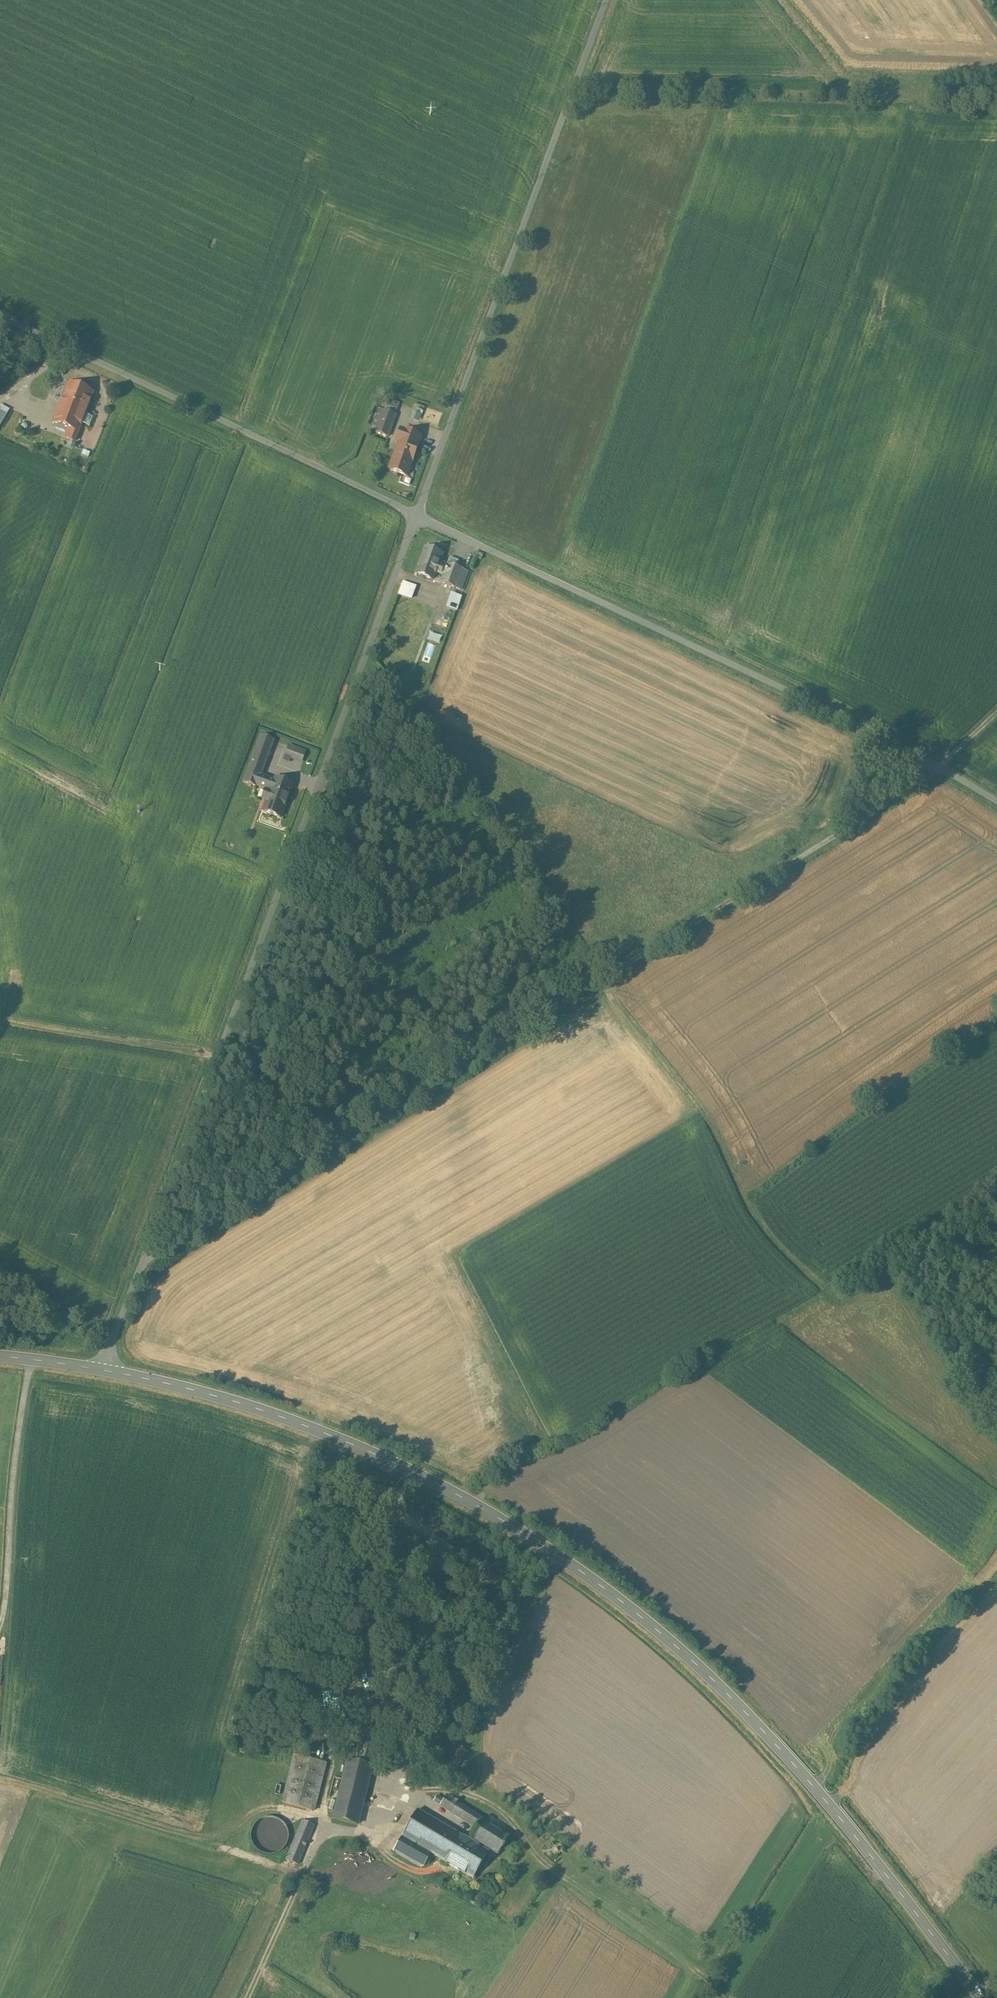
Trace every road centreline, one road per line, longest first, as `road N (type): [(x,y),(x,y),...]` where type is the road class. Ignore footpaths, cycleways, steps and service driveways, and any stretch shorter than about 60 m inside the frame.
road 1 (tertiary): [(105,1371),(231,1401),(347,1442),(455,1494),(591,1578),(674,1644),(791,1762),(982,1997)]
road 2 (track): [(940,766),(143,1259)]
road 3 (unclassified): [(417,515),(105,1371)]
road 4 (unclassified): [(417,515),(907,750),(996,802)]
road 5 (unclassified): [(607,0),(417,515)]
road 6 (unclassified): [(417,515),(0,314)]
road 7 (track): [(601,980),(699,1108),(754,1217),(826,1289)]
road 8 (track): [(406,1781),(465,1794),(508,1816),(553,1870),(698,1973)]
road 9 (track): [(561,1558),(478,1717),(469,1738),(477,1774),(465,1794)]
road 10 (track): [(245,1997),(307,1870)]

